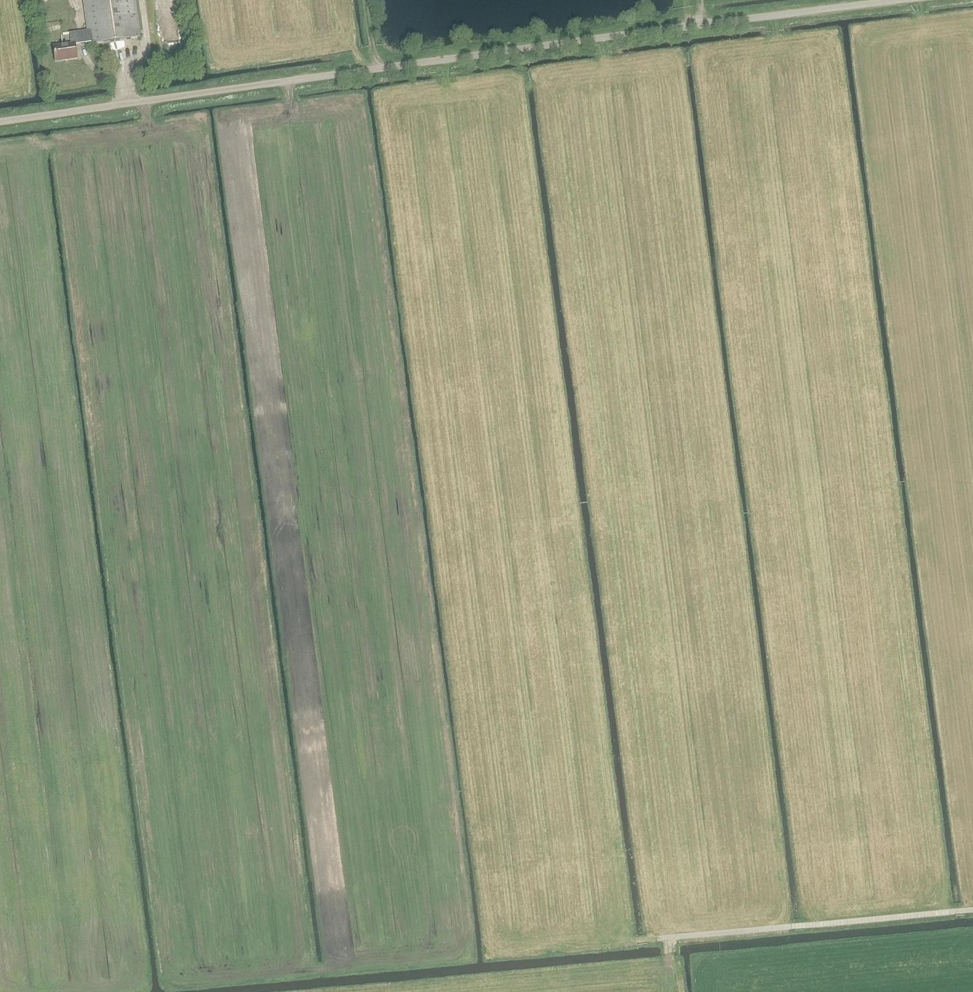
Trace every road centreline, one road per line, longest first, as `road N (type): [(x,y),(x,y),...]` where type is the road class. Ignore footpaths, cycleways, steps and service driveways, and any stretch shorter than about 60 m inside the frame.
road 1 (unclassified): [(0,124),(930,0)]

